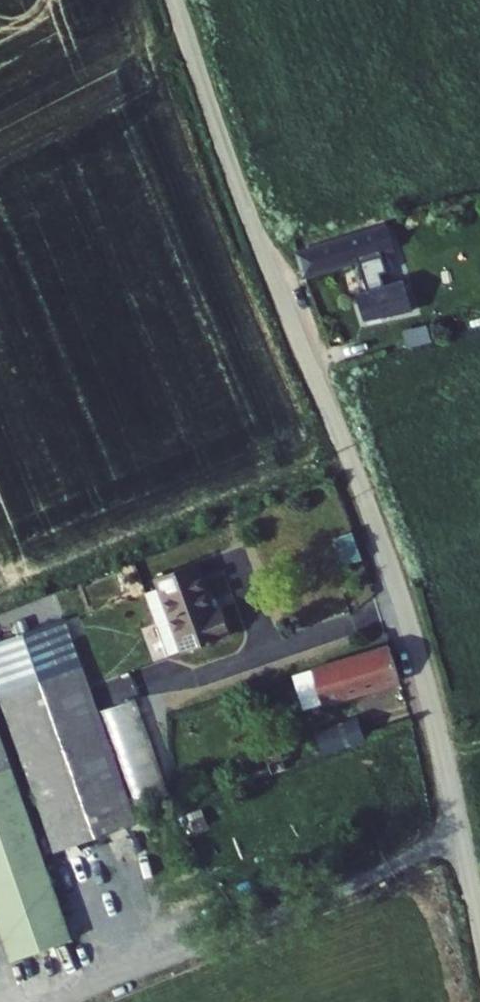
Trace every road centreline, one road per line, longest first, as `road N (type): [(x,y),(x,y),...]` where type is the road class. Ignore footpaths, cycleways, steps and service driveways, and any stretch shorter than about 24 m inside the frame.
road 1 (unclassified): [(479,918),(414,633),(252,222),(174,0)]

